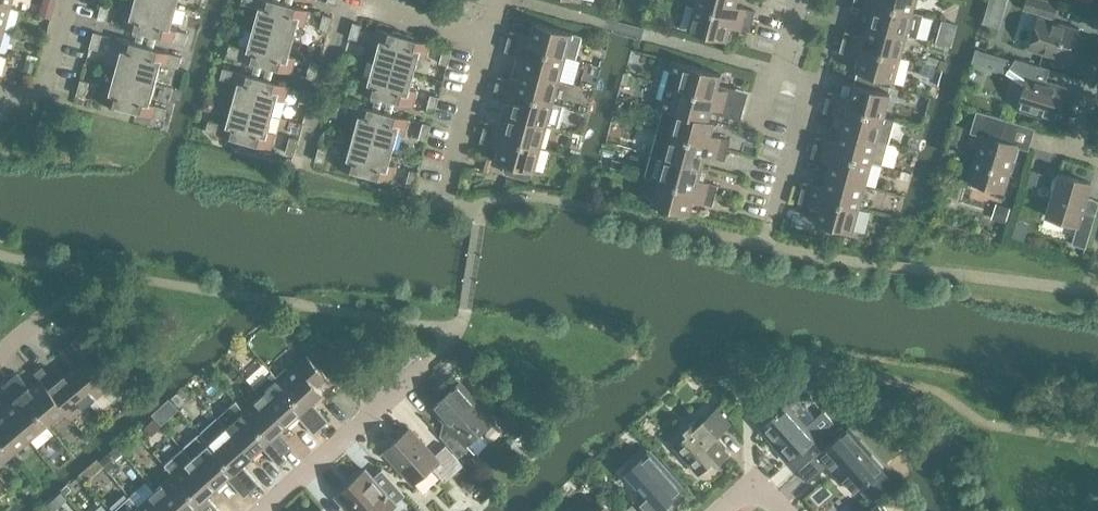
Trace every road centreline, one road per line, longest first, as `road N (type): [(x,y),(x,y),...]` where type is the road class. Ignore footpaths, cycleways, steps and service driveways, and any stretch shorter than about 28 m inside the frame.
road 1 (residential): [(770,215),(805,88),(778,80),(799,0)]
road 2 (residential): [(263,510),(438,353)]
road 3 (residential): [(446,193),(490,34)]
road 4 (residential): [(0,93),(29,101),(42,92),(68,0)]
road 5 (residential): [(490,34),(372,0)]

